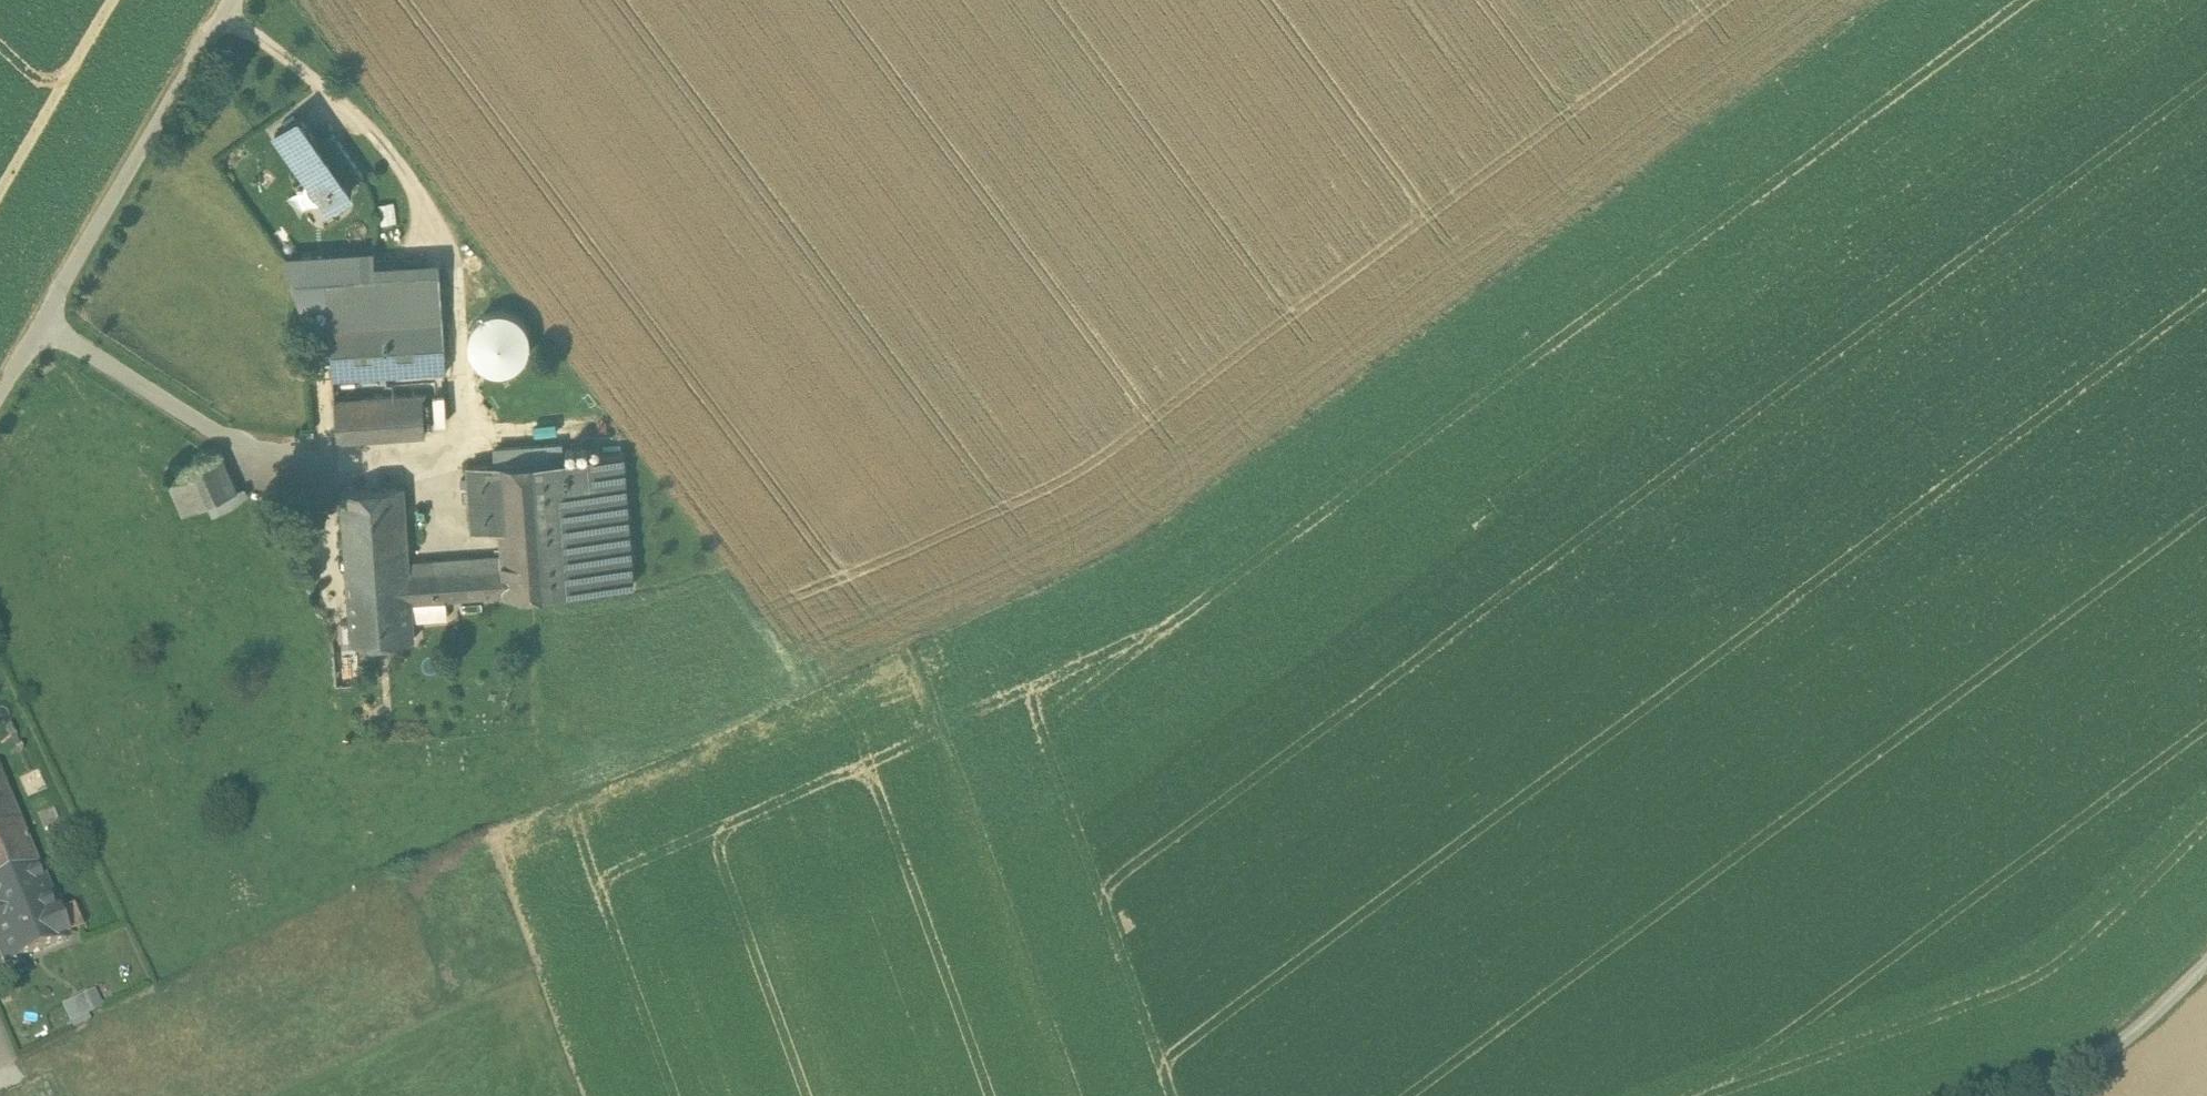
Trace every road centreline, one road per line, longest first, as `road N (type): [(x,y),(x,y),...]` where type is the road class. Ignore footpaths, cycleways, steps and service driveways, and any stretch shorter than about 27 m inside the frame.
road 1 (unclassified): [(233,0),(0,388)]
road 2 (unclassified): [(2206,966),(2102,1057),(2017,1095)]

